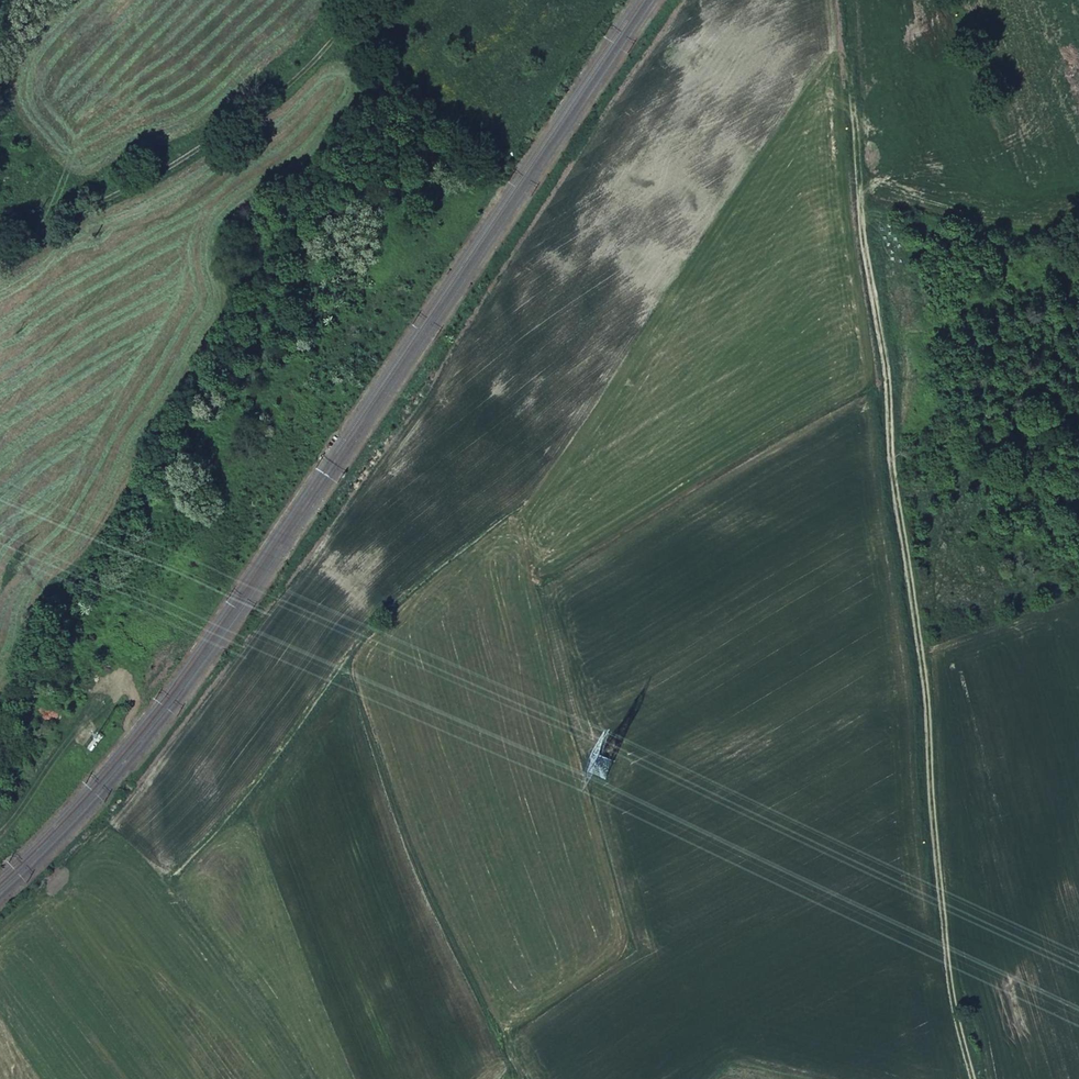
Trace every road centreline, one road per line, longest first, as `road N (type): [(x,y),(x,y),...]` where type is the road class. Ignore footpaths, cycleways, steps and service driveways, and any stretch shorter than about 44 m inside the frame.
road 1 (track): [(846,0),(862,229),(919,646),(945,941),(972,1078)]
road 2 (track): [(371,0),(288,85),(193,152),(0,248)]

